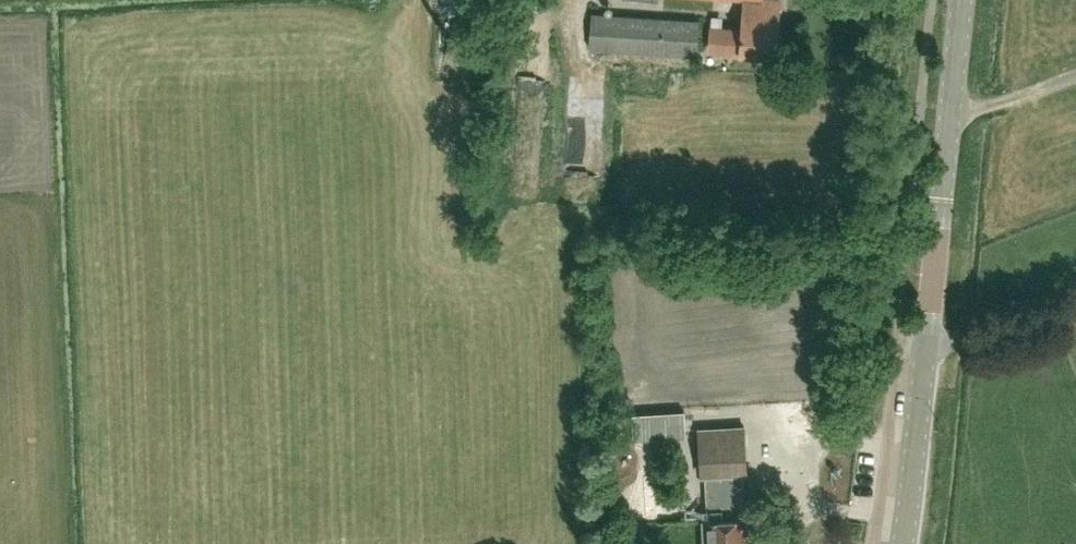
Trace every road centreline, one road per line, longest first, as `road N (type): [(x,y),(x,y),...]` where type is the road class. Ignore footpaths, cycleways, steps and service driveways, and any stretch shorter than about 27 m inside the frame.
road 1 (tertiary): [(901,543),(960,0)]

